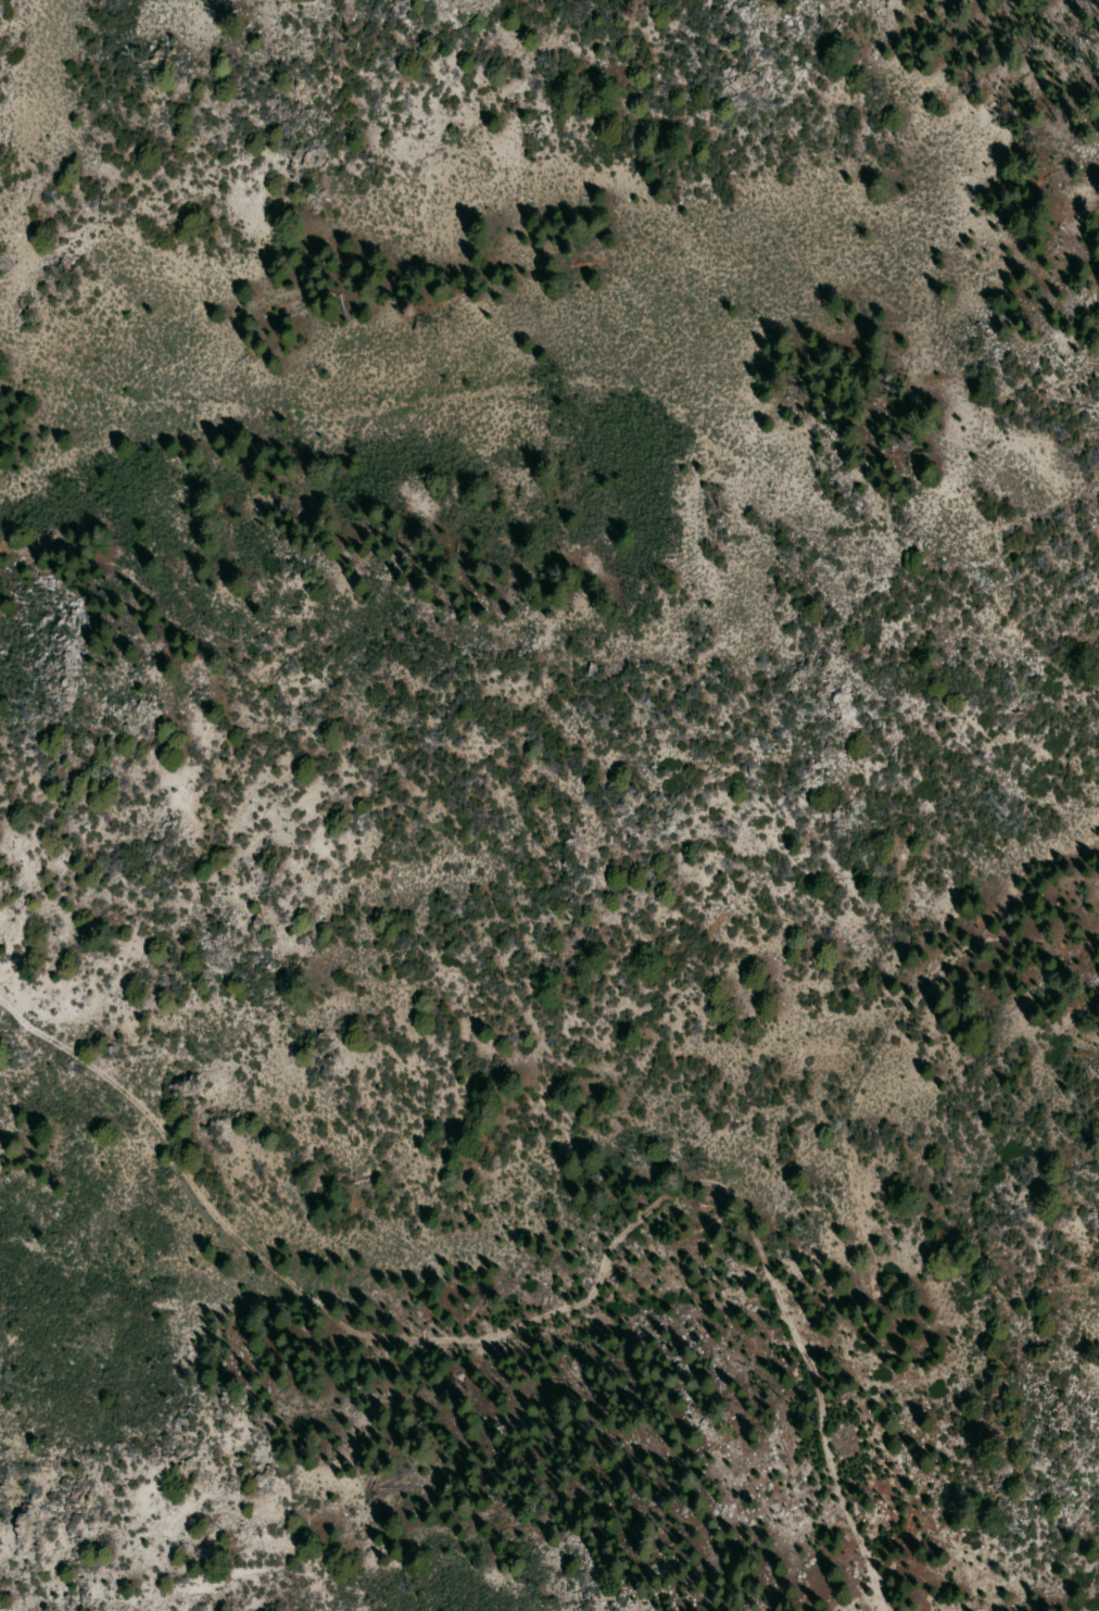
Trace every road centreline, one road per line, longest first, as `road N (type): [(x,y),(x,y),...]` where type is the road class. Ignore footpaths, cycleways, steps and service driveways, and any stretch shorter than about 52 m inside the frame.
road 1 (track): [(876,1596),(832,1475),(813,1329),(738,1194),(705,1183),(671,1195),(603,1285),(545,1324),(477,1343),(407,1339),(334,1309),(276,1267),(117,1082),(0,1008)]
road 2 (track): [(0,342),(137,403),(306,418),(569,382),(614,385),(653,400),(740,465)]

